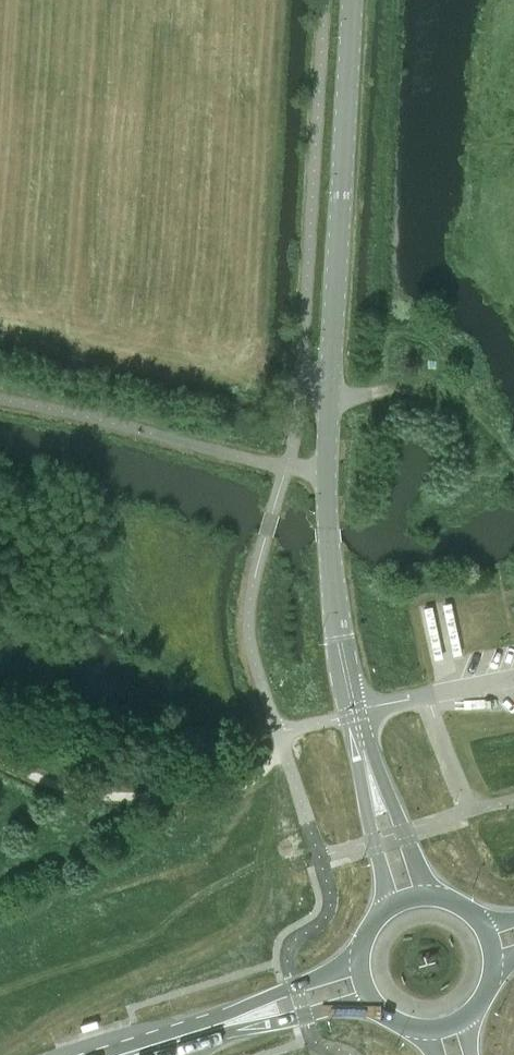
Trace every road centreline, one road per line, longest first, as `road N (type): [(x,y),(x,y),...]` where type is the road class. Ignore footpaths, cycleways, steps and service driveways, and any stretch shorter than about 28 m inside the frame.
road 1 (tertiary): [(324,473),(350,0)]
road 2 (tertiary): [(431,895),(370,744),(338,636)]
road 3 (tertiary): [(338,636),(346,715),(388,906)]
road 4 (primary): [(359,960),(154,1047)]
road 5 (primary): [(154,1047),(371,999)]
road 6 (track): [(325,403),(372,388),(427,392),(513,464)]
road 7 (tertiary): [(338,636),(324,473)]

